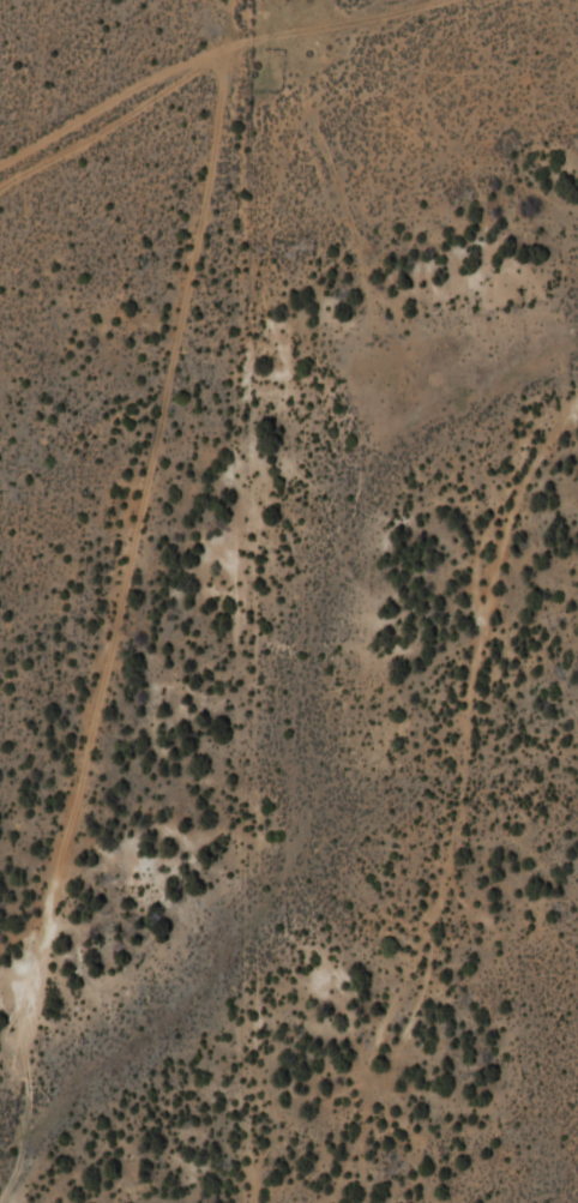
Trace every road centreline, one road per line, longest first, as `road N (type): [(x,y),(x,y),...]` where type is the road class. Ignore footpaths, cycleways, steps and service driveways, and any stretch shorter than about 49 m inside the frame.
road 1 (track): [(59,862),(193,258),(218,130),(230,0)]
road 2 (track): [(577,394),(526,470),(495,537),(474,624),(452,843),(420,981),(386,1073),(390,1095),(429,1144),(426,1202)]
road 3 (track): [(0,1198),(20,1144),(29,1011),(59,862)]

